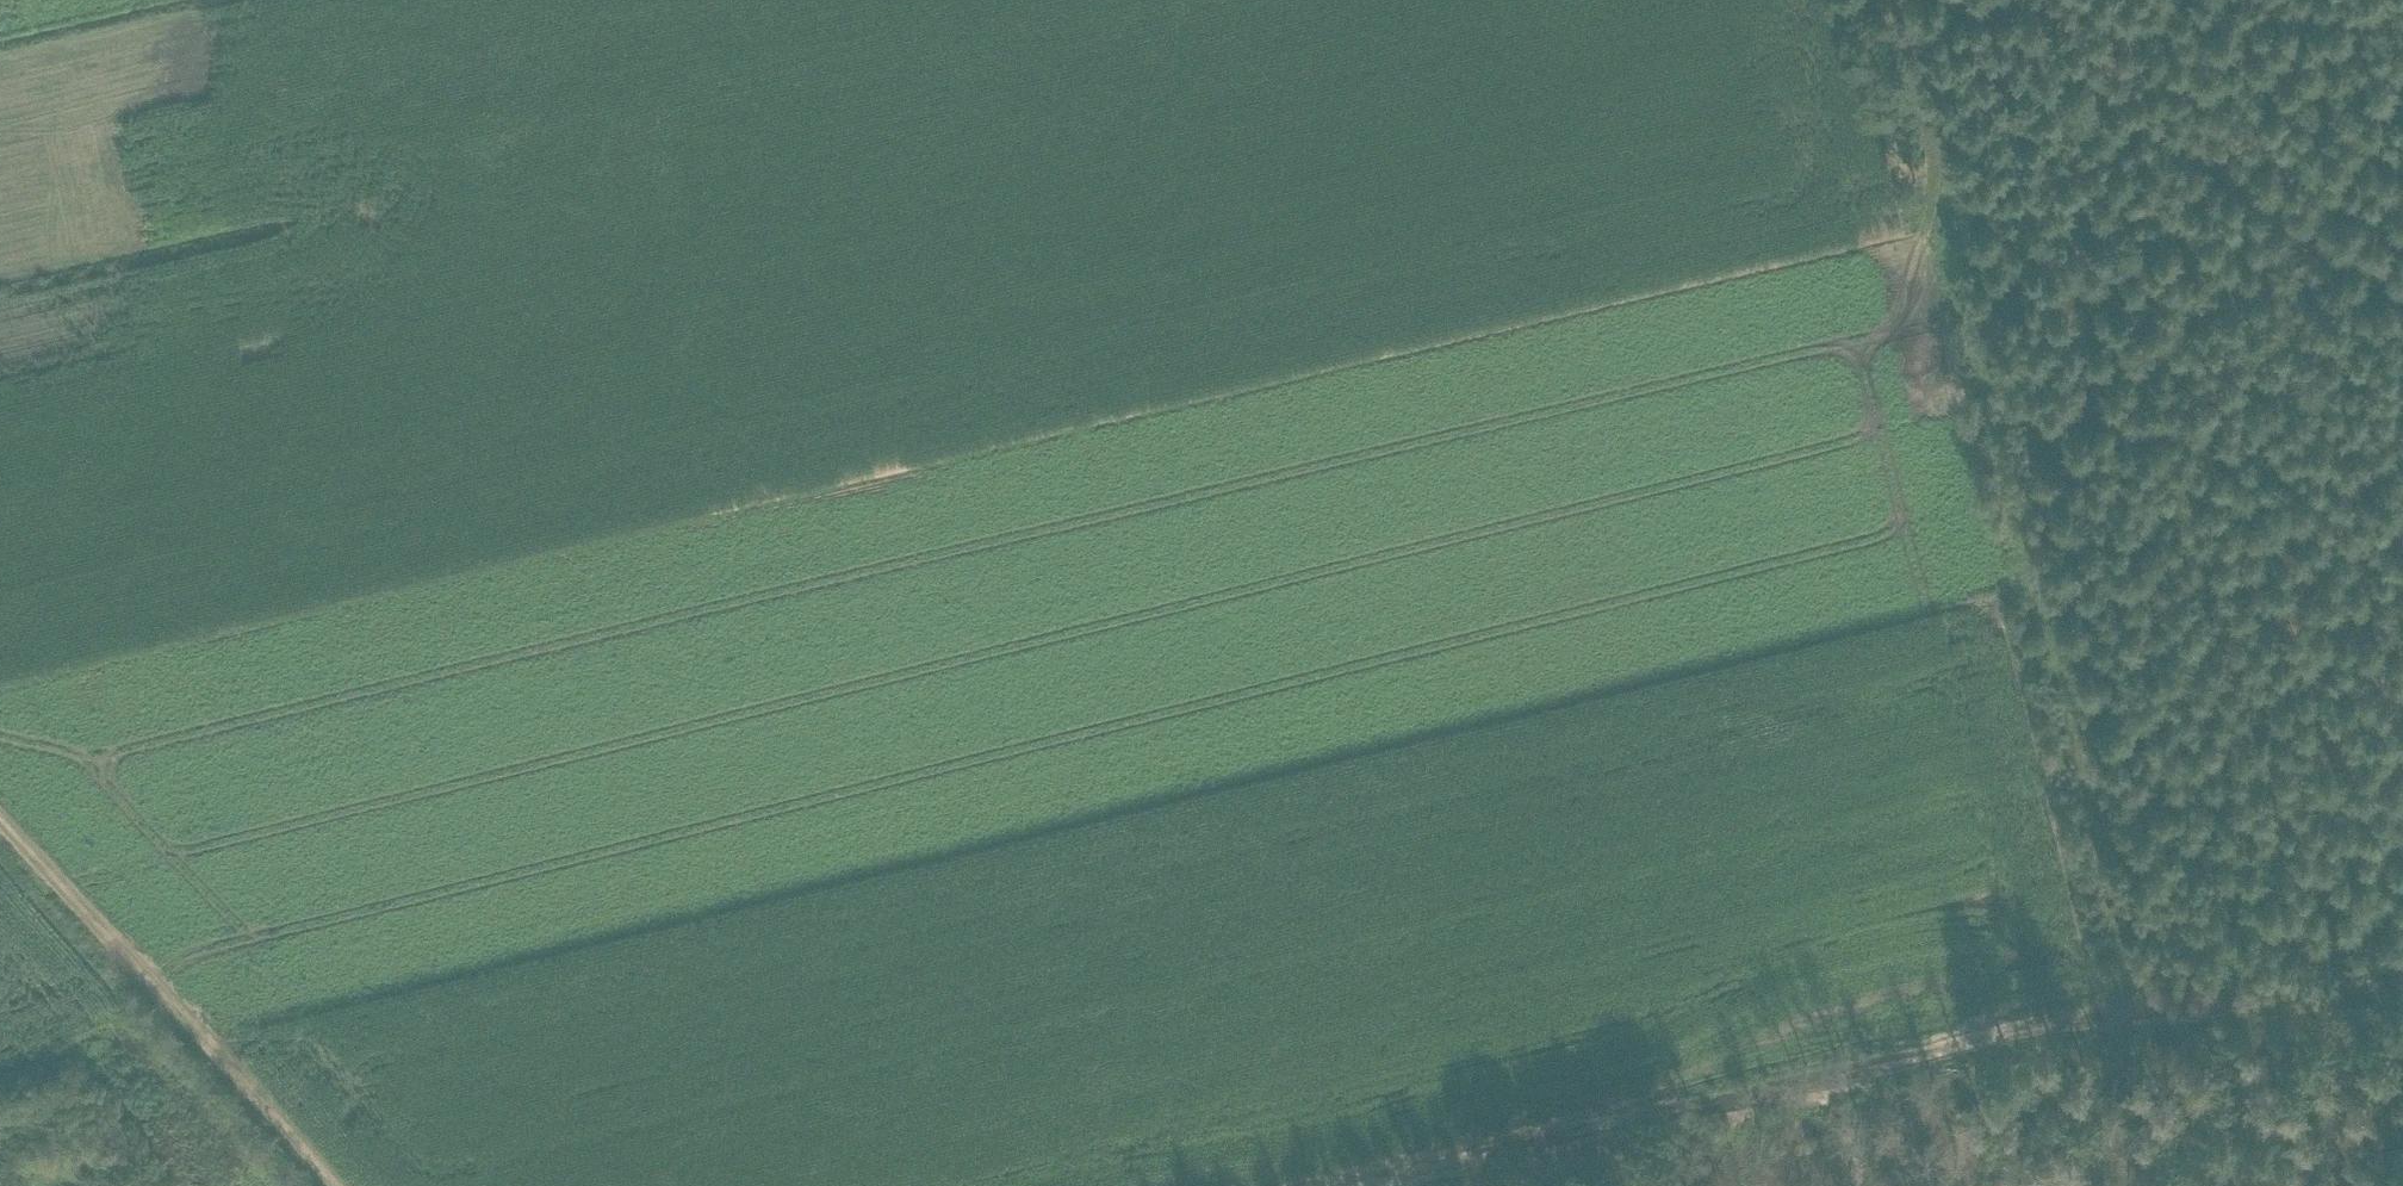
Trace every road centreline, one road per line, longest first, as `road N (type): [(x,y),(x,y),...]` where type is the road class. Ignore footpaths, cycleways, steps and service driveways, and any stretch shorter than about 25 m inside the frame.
road 1 (track): [(1450,1185),(2402,975)]
road 2 (track): [(1930,0),(2402,291)]
road 3 (track): [(0,816),(323,1185)]

